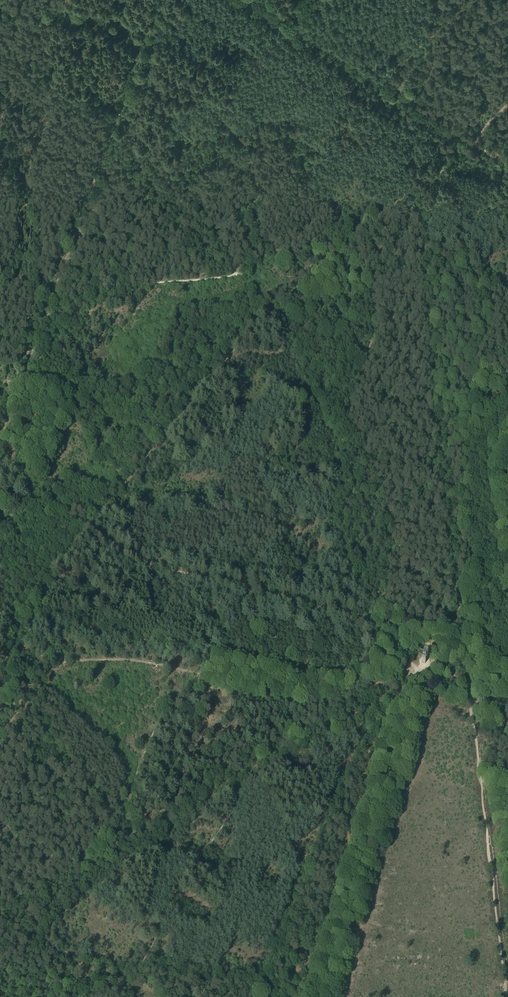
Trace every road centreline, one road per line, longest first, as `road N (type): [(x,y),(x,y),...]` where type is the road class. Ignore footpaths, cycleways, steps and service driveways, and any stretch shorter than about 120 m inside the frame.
road 1 (track): [(394,646),(361,621),(328,609),(128,555),(0,460)]
road 2 (track): [(418,674),(332,701),(222,674),(208,655),(24,610)]
road 3 (track): [(419,678),(321,996)]
road 4 (track): [(472,144),(285,26)]
road 5 (track): [(473,0),(379,86)]

